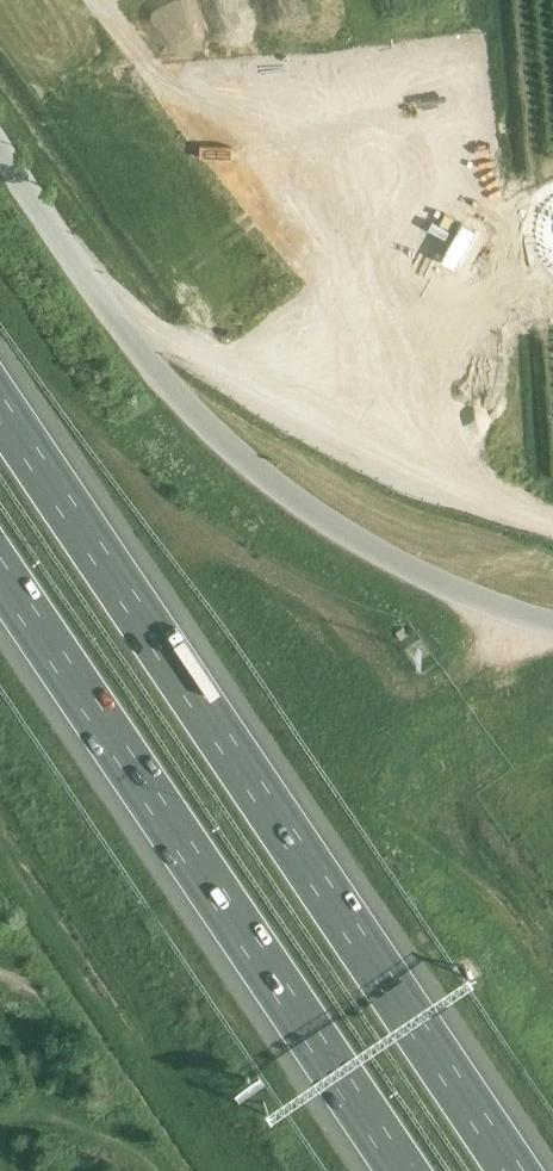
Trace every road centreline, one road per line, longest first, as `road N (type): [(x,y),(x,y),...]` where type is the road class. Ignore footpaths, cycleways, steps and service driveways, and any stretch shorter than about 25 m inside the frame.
road 1 (motorway): [(514,1170),(0,414)]
road 2 (tertiary): [(552,630),(464,597),(334,528),(251,469),(136,354),(0,150)]
road 3 (motorway): [(0,574),(403,1170)]

